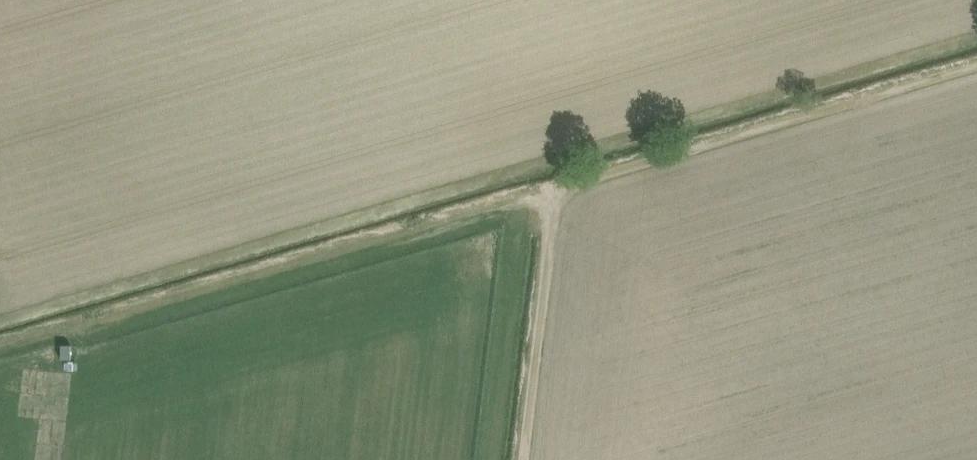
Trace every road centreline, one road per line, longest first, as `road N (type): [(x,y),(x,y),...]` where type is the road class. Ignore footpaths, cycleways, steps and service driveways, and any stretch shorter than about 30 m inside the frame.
road 1 (track): [(976,67),(553,197),(519,459)]

